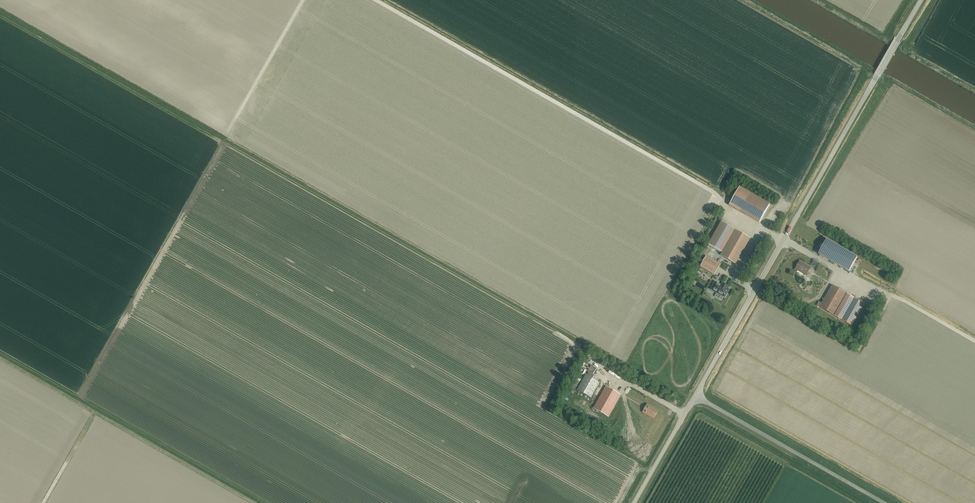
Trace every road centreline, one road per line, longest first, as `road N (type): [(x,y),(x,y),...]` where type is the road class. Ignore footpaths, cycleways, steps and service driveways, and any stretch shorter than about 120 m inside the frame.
road 1 (unclassified): [(695,396),(921,0)]
road 2 (unclassified): [(884,502),(695,396)]
road 3 (unclassified): [(633,502),(695,396)]

